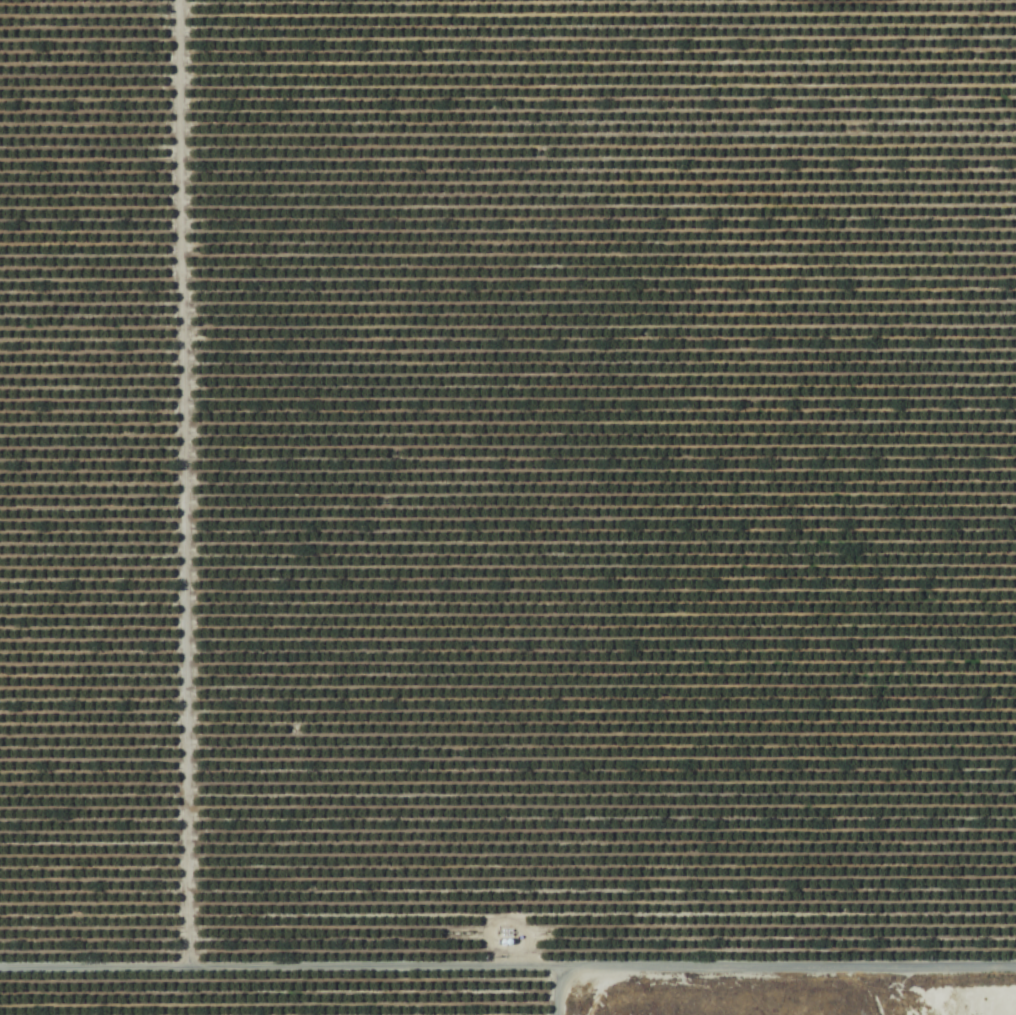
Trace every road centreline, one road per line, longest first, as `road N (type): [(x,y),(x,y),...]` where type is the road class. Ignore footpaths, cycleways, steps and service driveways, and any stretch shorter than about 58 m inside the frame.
road 1 (residential): [(1015,972),(0,972)]
road 2 (track): [(173,0),(183,972)]

